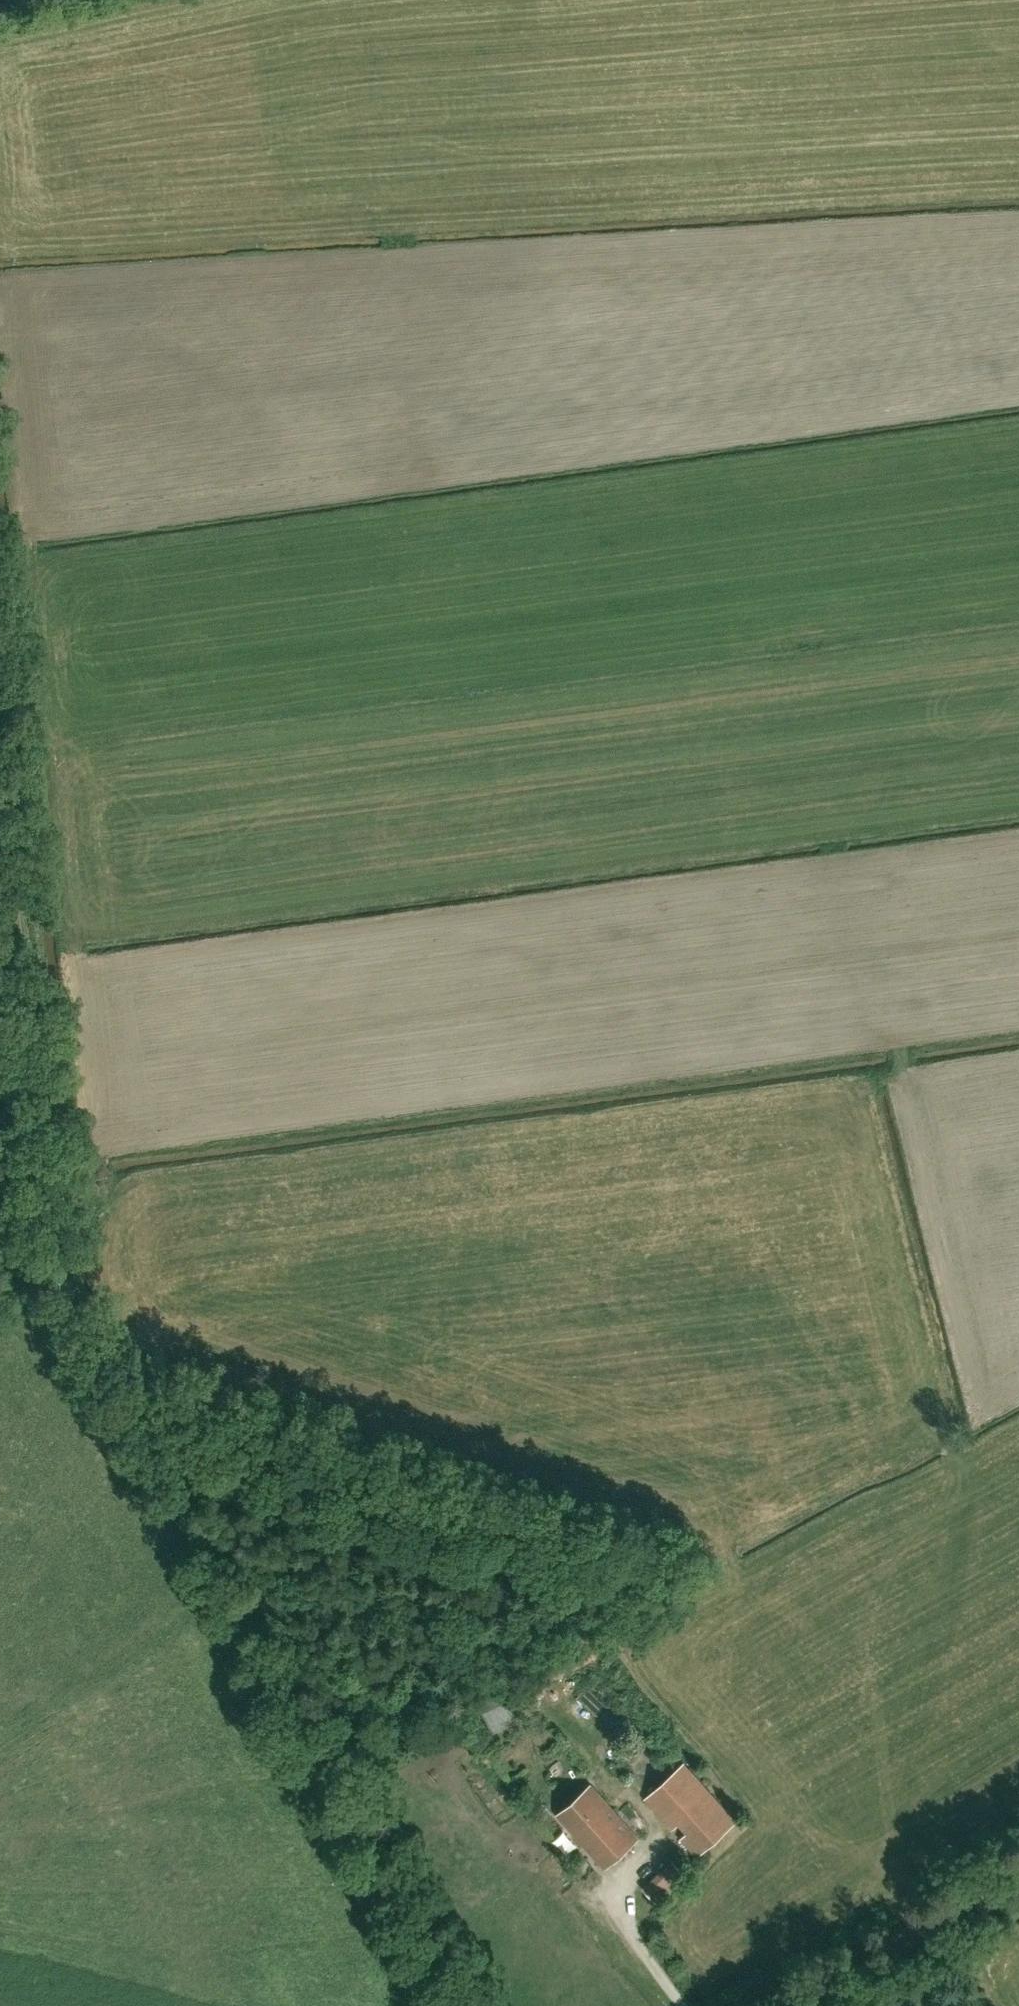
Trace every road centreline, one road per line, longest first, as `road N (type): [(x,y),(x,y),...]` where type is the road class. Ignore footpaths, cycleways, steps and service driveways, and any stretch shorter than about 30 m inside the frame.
road 1 (track): [(471,2005),(99,1362),(71,1278),(0,600)]
road 2 (unclassified): [(767,2005),(1018,1862)]

